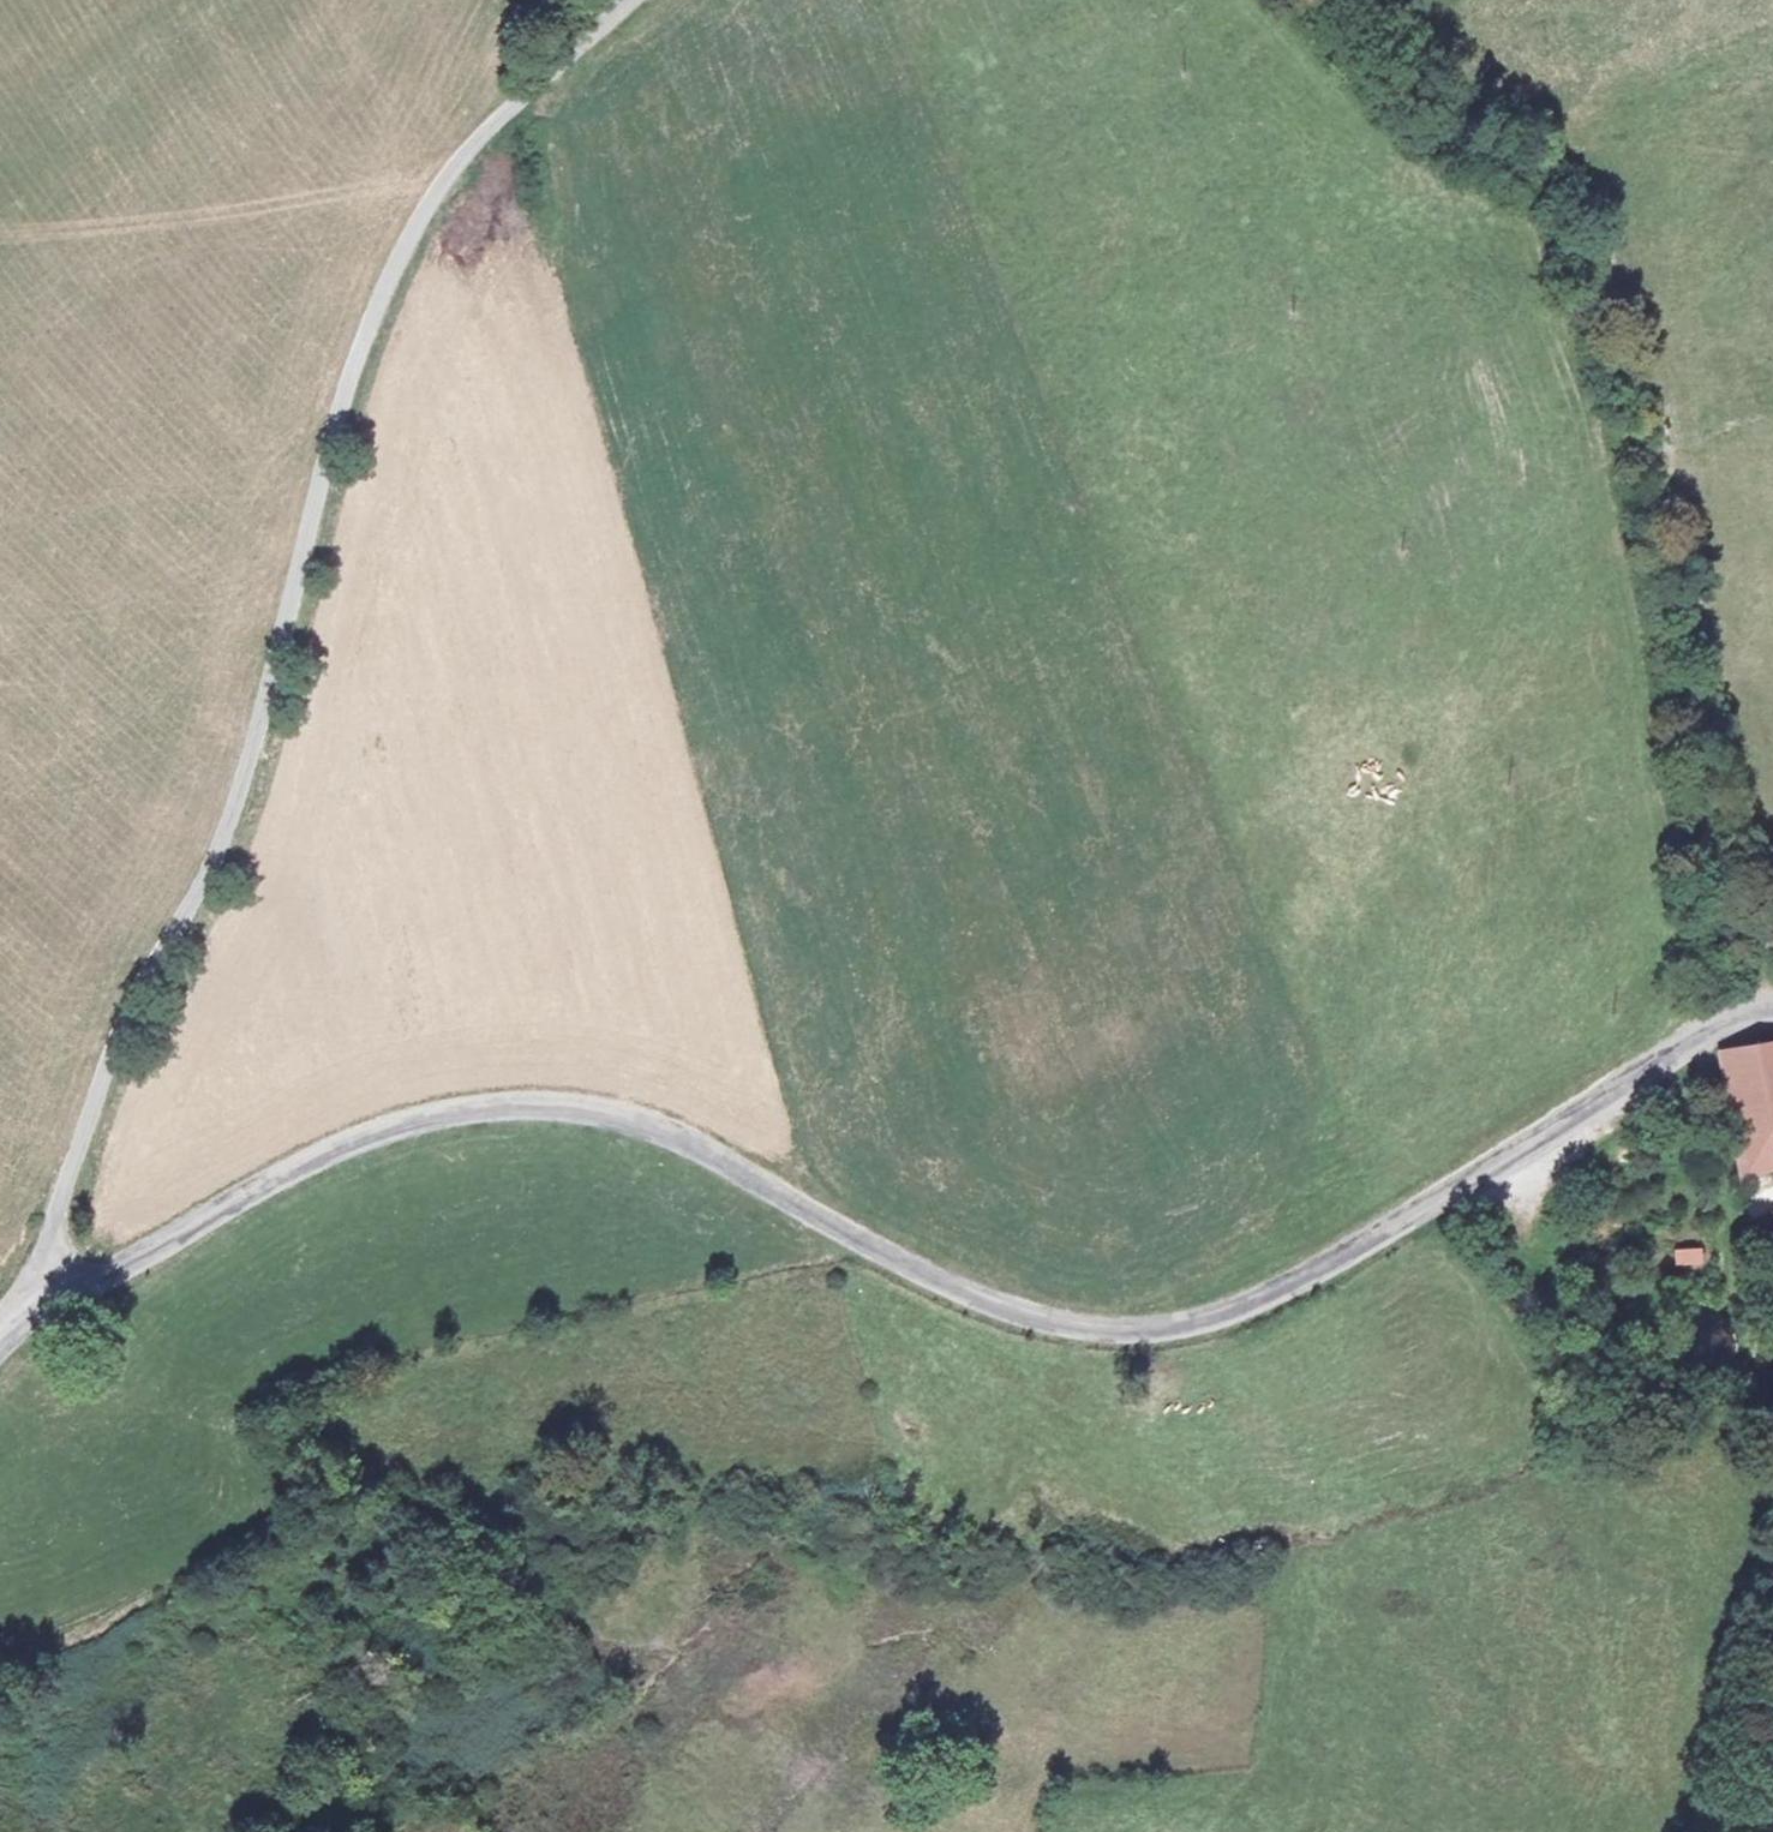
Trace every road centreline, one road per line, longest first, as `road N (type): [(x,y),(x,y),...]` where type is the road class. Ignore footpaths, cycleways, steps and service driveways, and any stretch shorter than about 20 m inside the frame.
road 1 (tertiary): [(55,1285),(336,1152),(474,1120),(600,1120),(754,1166),(1001,1325),(1132,1339),(1330,1277),(1667,1061),(1772,1014)]
road 2 (unclassified): [(55,1285),(51,1167),(226,783),(370,289),(409,208),(544,51),(607,0)]

